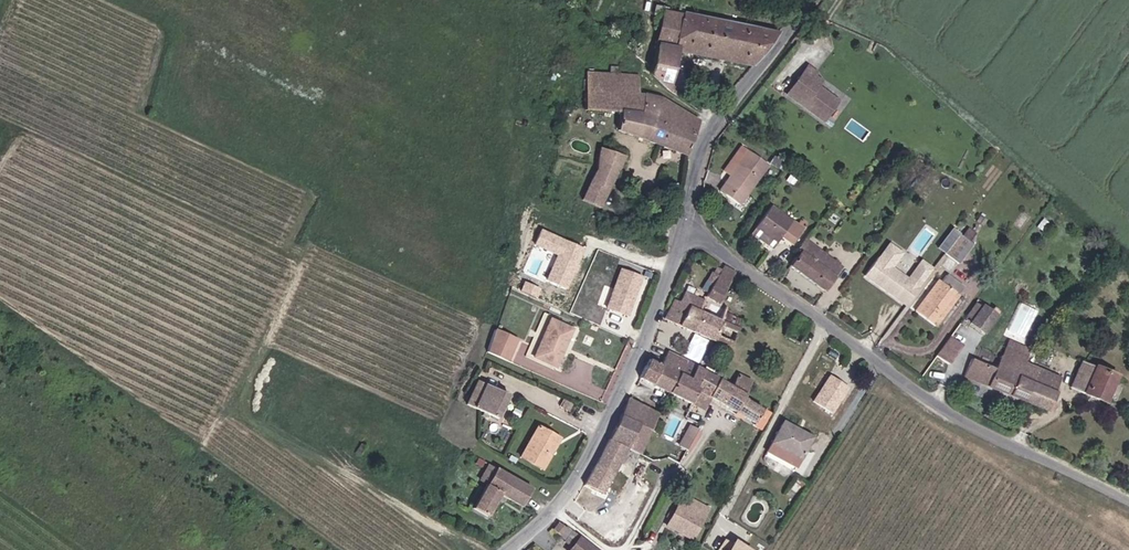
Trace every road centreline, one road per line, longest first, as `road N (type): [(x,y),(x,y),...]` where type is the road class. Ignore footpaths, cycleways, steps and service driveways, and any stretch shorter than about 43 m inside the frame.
road 1 (unclassified): [(1128,500),(943,410),(686,224)]
road 2 (unclassified): [(509,549),(584,468),(645,343),(686,224)]
road 3 (unclassified): [(686,224),(707,139),(813,0)]

